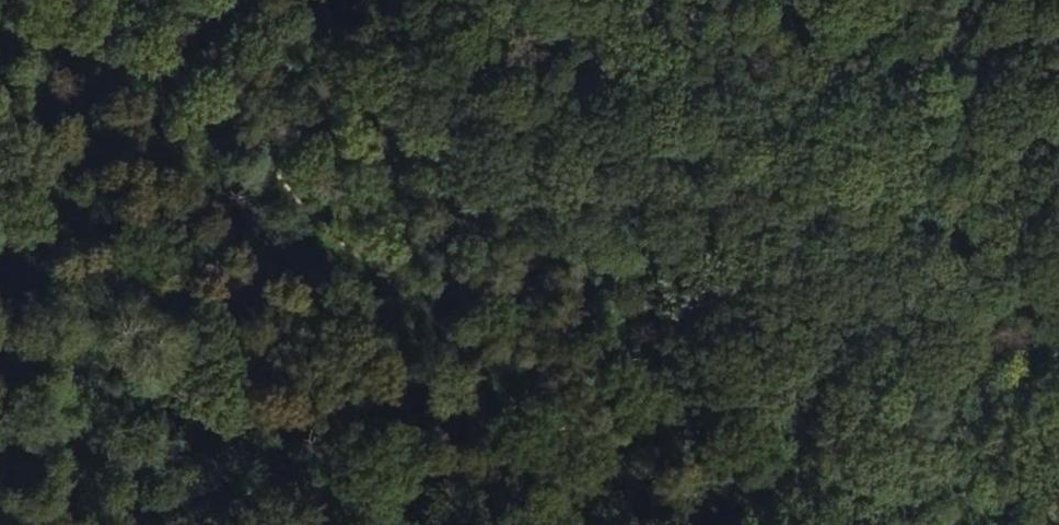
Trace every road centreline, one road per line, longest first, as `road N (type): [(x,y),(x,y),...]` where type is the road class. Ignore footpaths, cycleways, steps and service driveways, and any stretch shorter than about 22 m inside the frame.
road 1 (track): [(701,524),(300,199),(235,0)]

